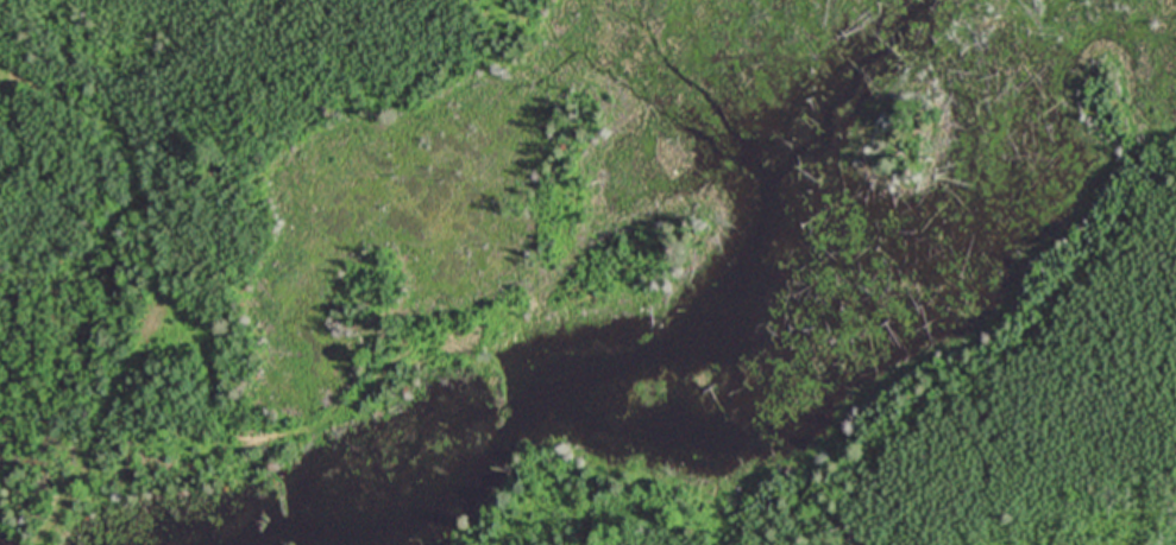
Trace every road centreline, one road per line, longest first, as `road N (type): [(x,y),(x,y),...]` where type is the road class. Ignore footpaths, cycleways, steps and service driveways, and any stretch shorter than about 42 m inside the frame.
road 1 (track): [(0,65),(118,127),(137,158),(155,242),(152,302),(75,476),(31,544)]

